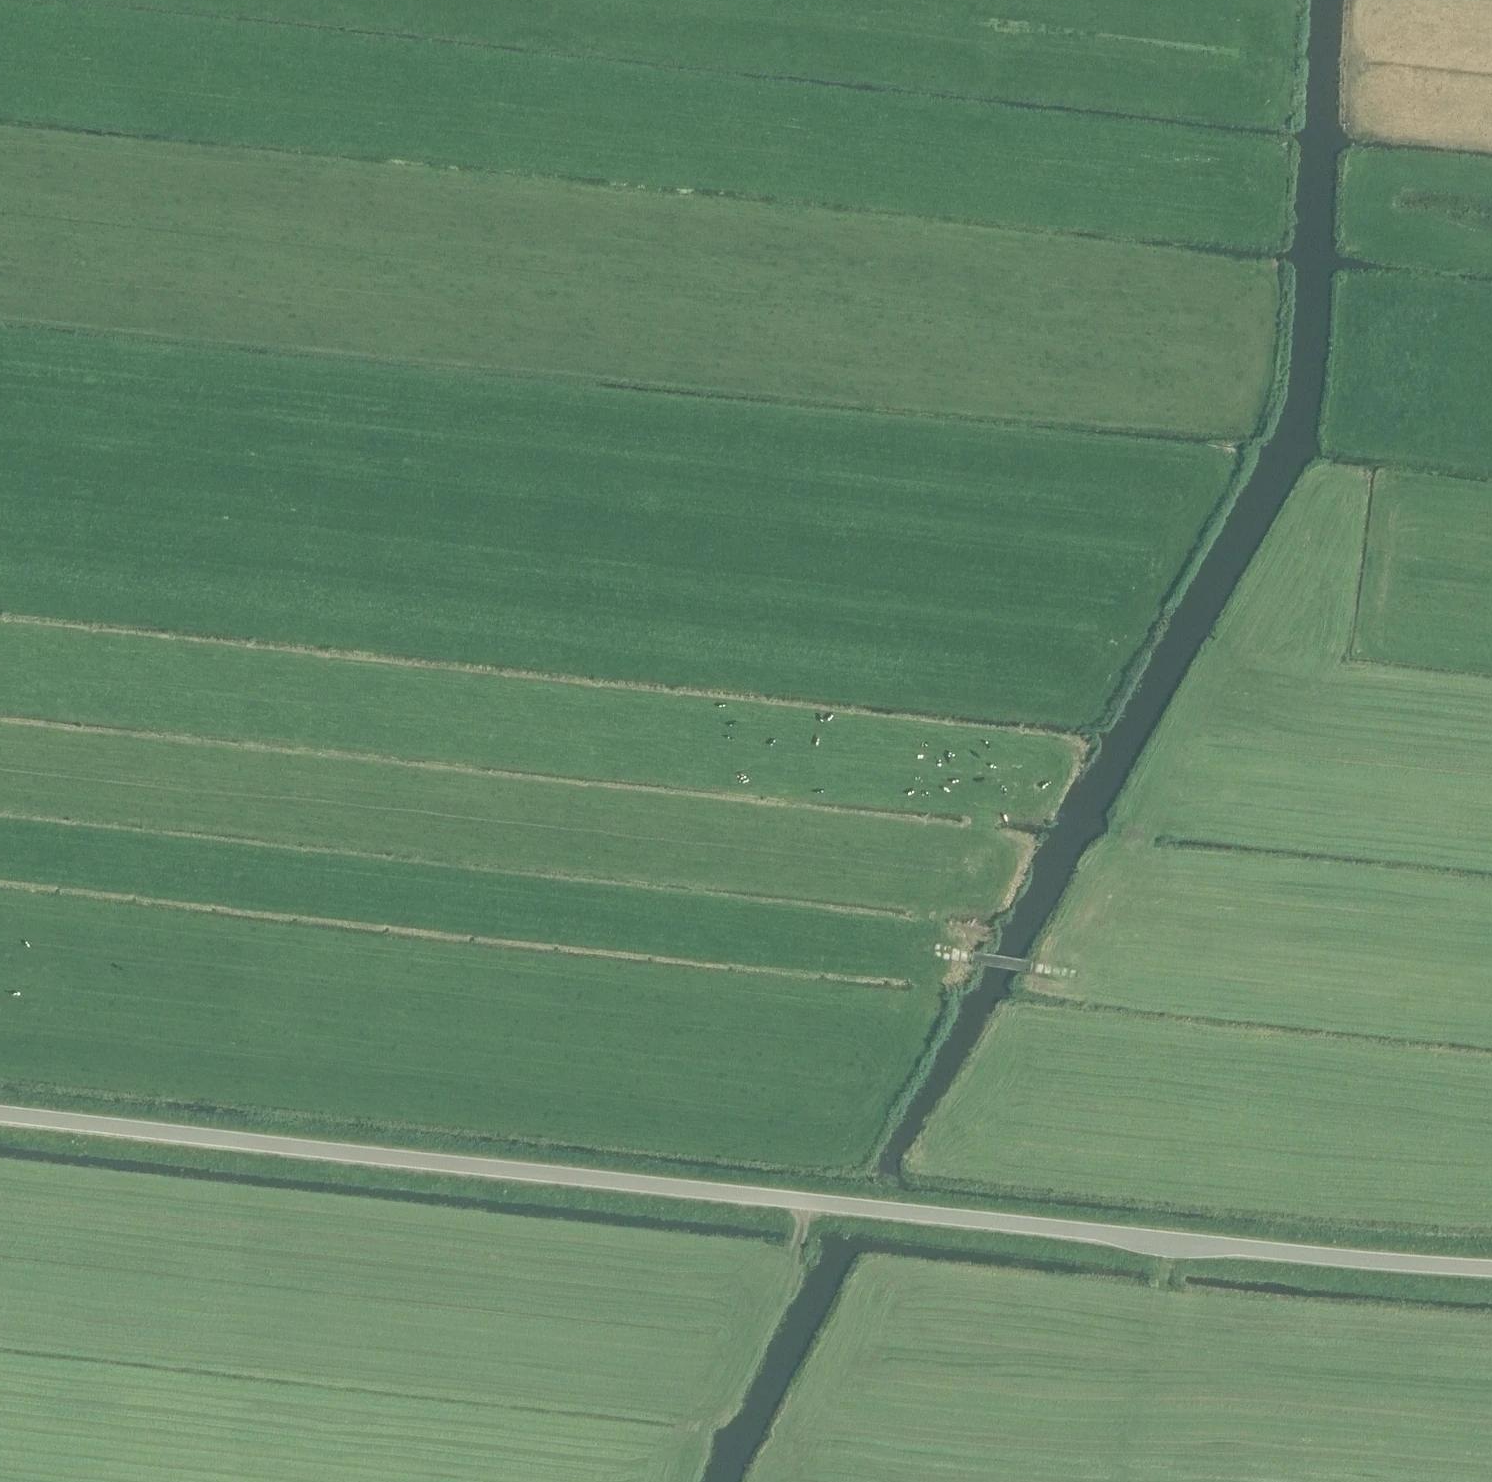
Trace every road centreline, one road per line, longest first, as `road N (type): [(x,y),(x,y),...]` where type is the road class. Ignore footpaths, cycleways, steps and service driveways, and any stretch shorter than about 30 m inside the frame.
road 1 (unclassified): [(1491,1272),(1374,1267),(0,1117)]

